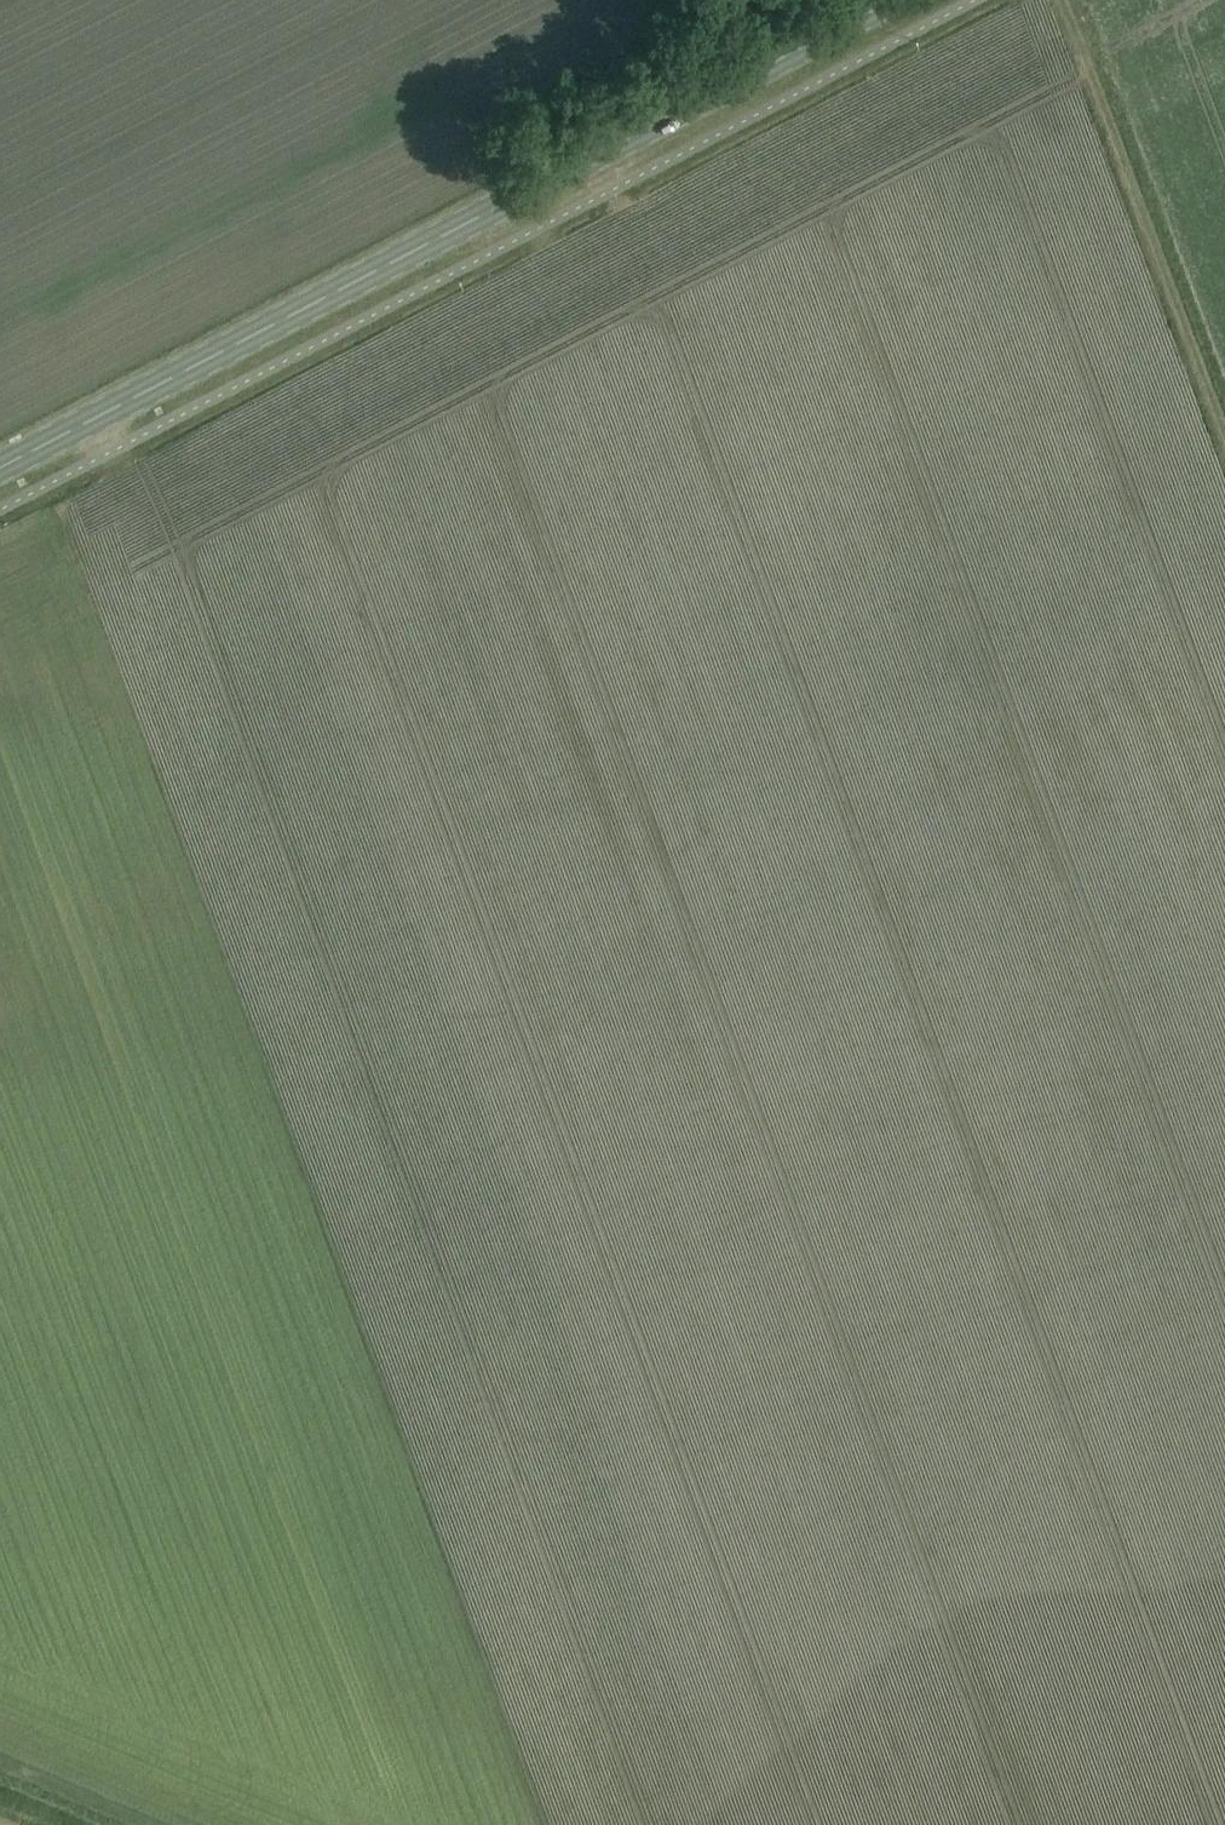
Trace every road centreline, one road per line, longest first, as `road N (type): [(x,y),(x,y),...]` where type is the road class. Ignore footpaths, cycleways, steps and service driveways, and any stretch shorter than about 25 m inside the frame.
road 1 (secondary): [(0,465),(891,0)]
road 2 (track): [(1062,0),(1224,437)]
road 3 (track): [(0,1769),(131,1824)]

